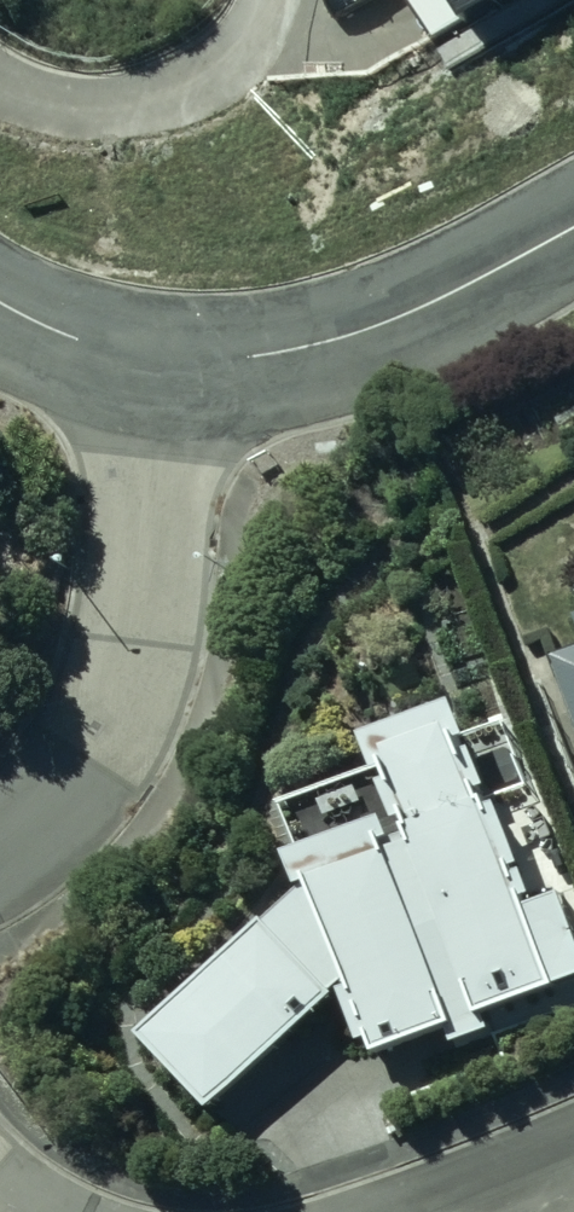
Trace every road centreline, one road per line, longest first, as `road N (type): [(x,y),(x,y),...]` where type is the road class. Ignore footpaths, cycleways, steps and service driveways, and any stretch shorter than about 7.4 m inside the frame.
road 1 (residential): [(151,360),(129,638),(113,689),(88,755),(24,831),(0,846)]
road 2 (unclassified): [(151,360),(233,367),(333,340),(573,226)]
road 3 (unclassified): [(0,318),(67,349),(151,360)]
road 4 (residential): [(445,1211),(573,1164)]

